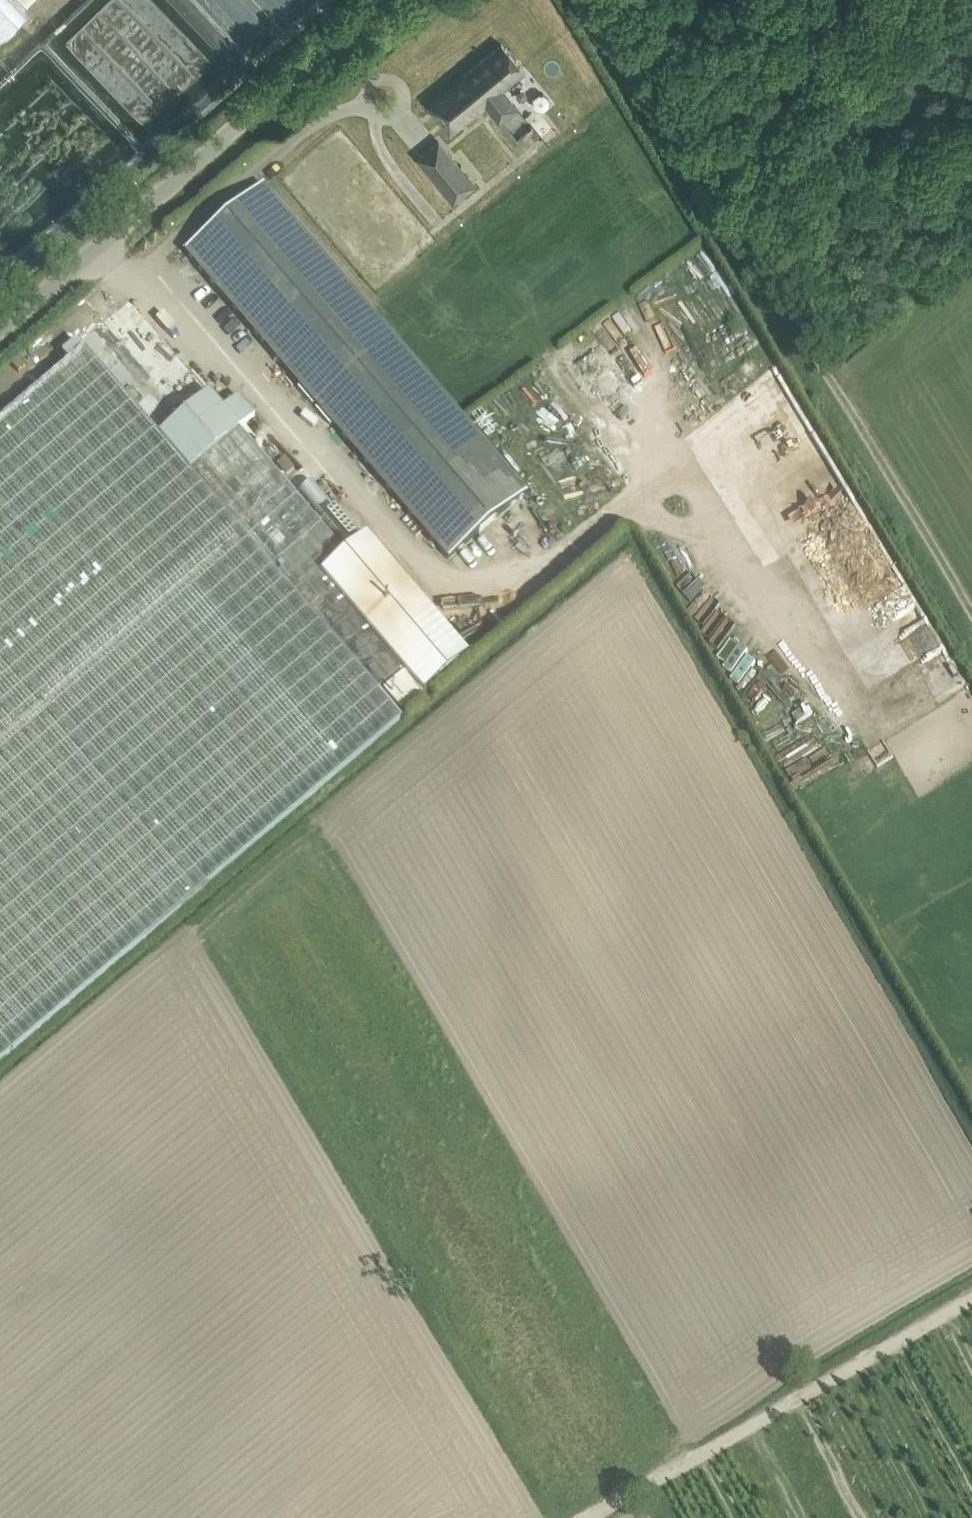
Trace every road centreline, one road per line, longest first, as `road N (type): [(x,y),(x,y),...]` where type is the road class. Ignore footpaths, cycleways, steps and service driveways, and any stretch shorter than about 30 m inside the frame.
road 1 (track): [(604,0),(971,618)]
road 2 (unclassified): [(0,330),(378,0)]
road 3 (track): [(584,1517),(971,1298)]

